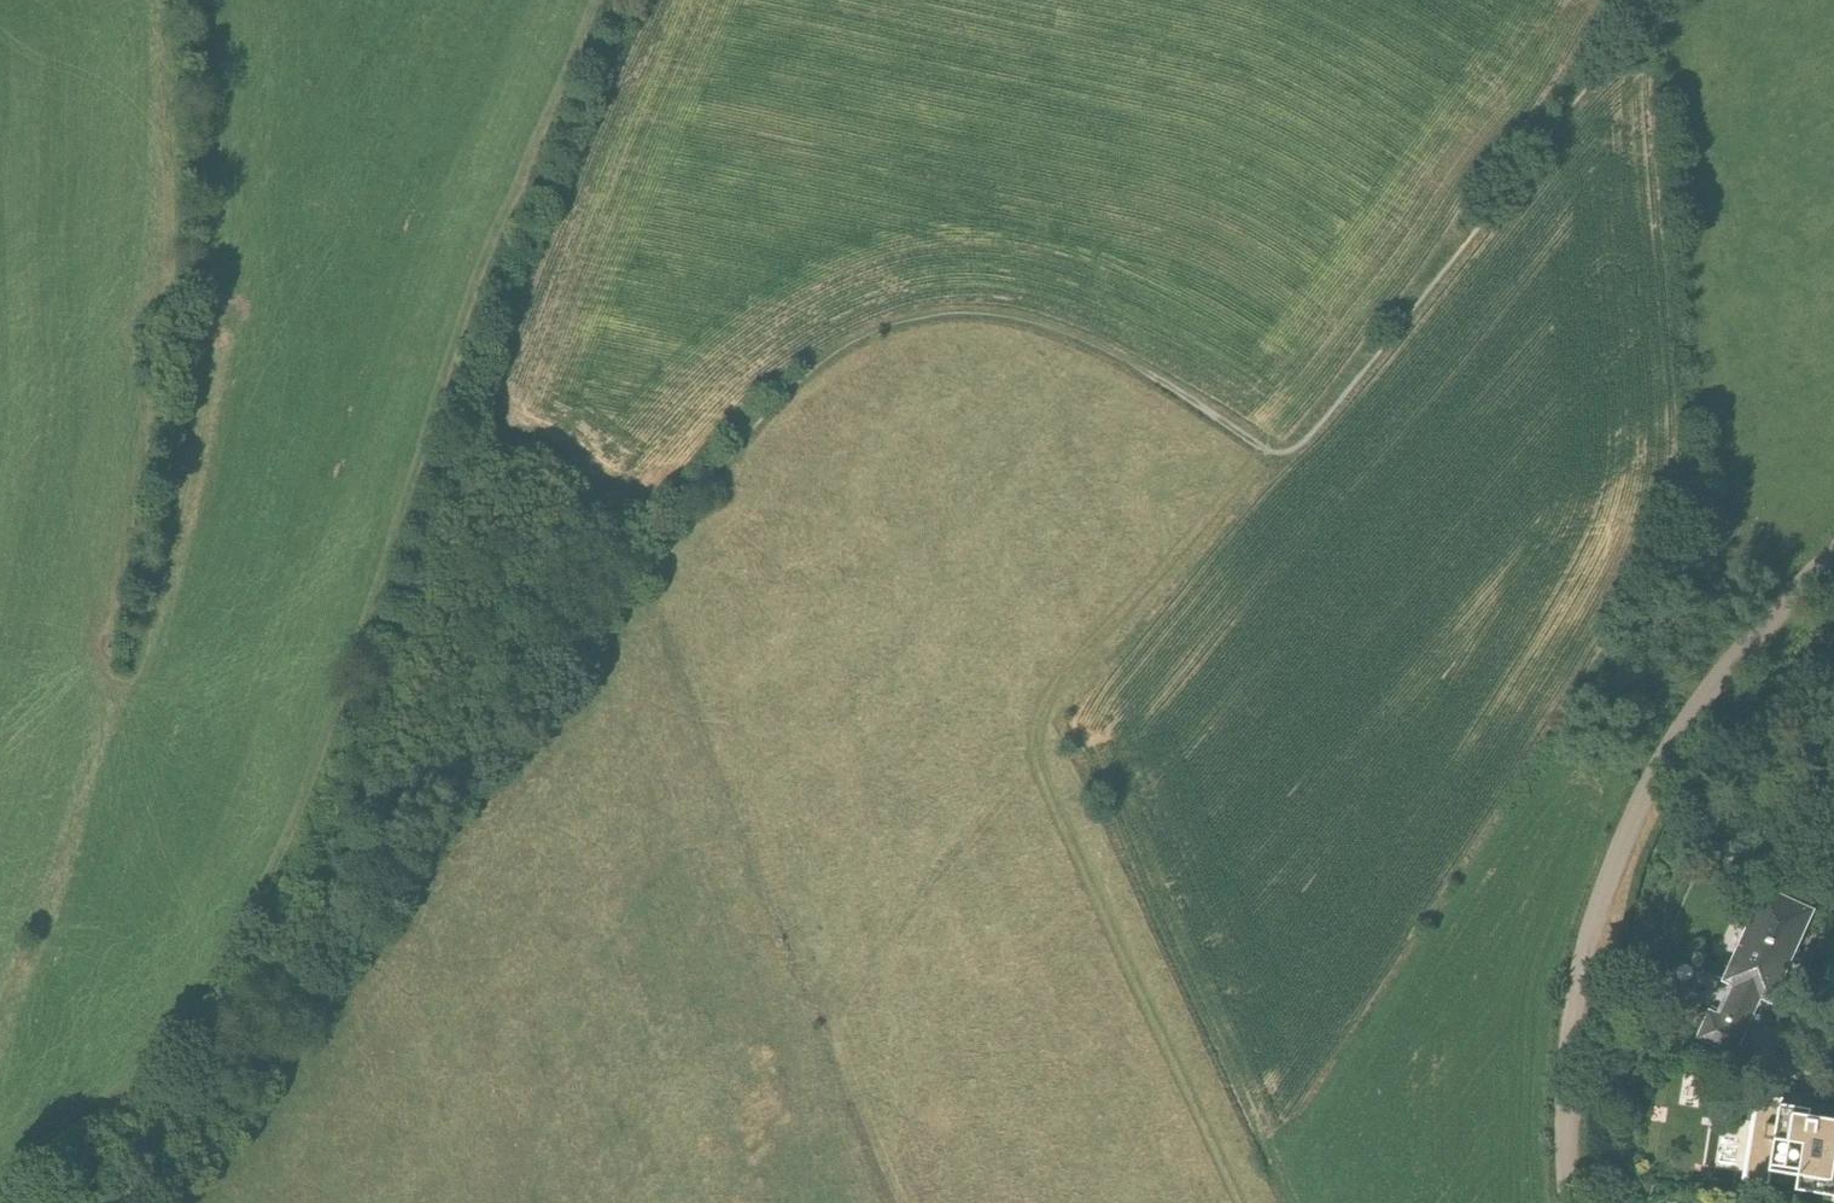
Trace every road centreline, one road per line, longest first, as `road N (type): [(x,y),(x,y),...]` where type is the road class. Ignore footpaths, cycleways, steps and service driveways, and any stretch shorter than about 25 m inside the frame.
road 1 (unclassified): [(1833,553),(1684,720),(1583,931),(1565,1077),(1573,1202)]

